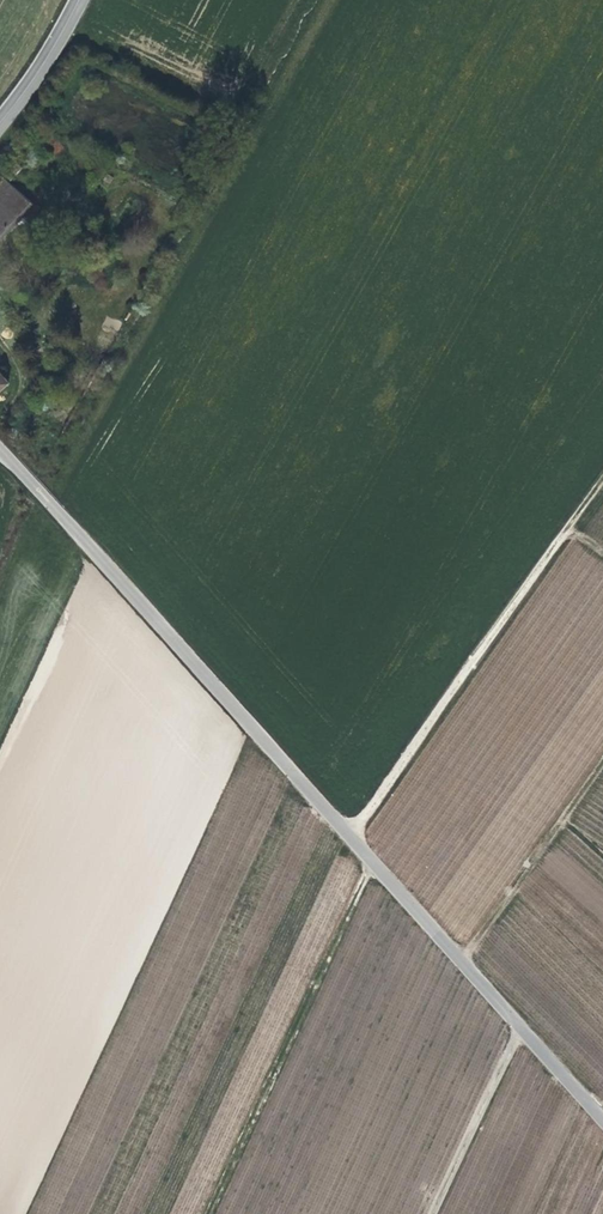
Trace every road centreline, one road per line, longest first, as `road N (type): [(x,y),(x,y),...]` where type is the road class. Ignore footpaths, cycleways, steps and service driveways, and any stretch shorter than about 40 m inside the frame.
road 1 (unclassified): [(602,1123),(192,652),(0,451)]
road 2 (track): [(350,833),(602,480)]
road 3 (track): [(521,1029),(434,1213)]
road 4 (tertiary): [(0,129),(76,0)]

